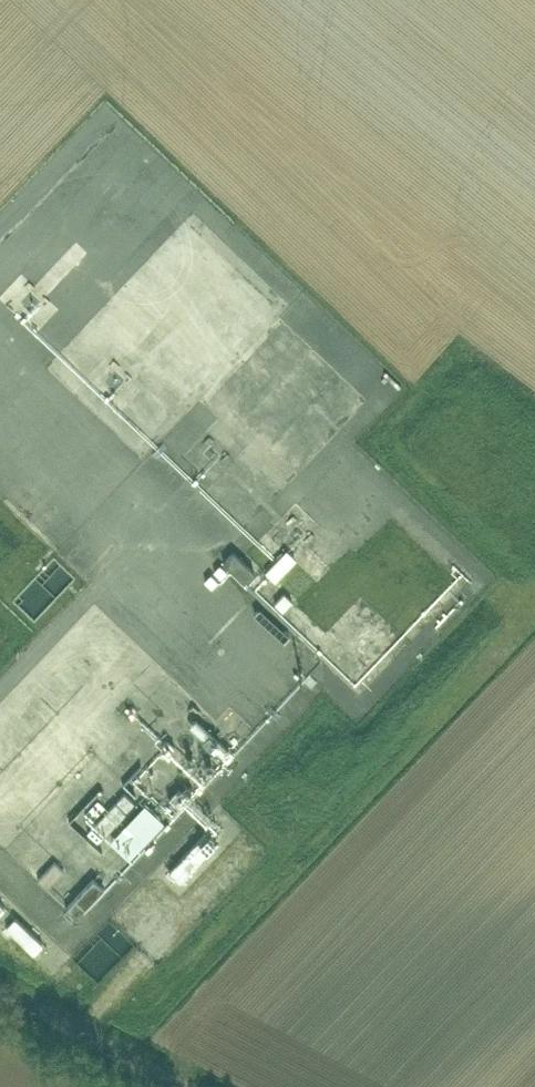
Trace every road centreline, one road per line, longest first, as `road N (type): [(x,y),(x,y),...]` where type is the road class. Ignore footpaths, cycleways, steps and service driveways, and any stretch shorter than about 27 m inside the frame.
road 1 (unclassified): [(195,1086),(0,982)]

